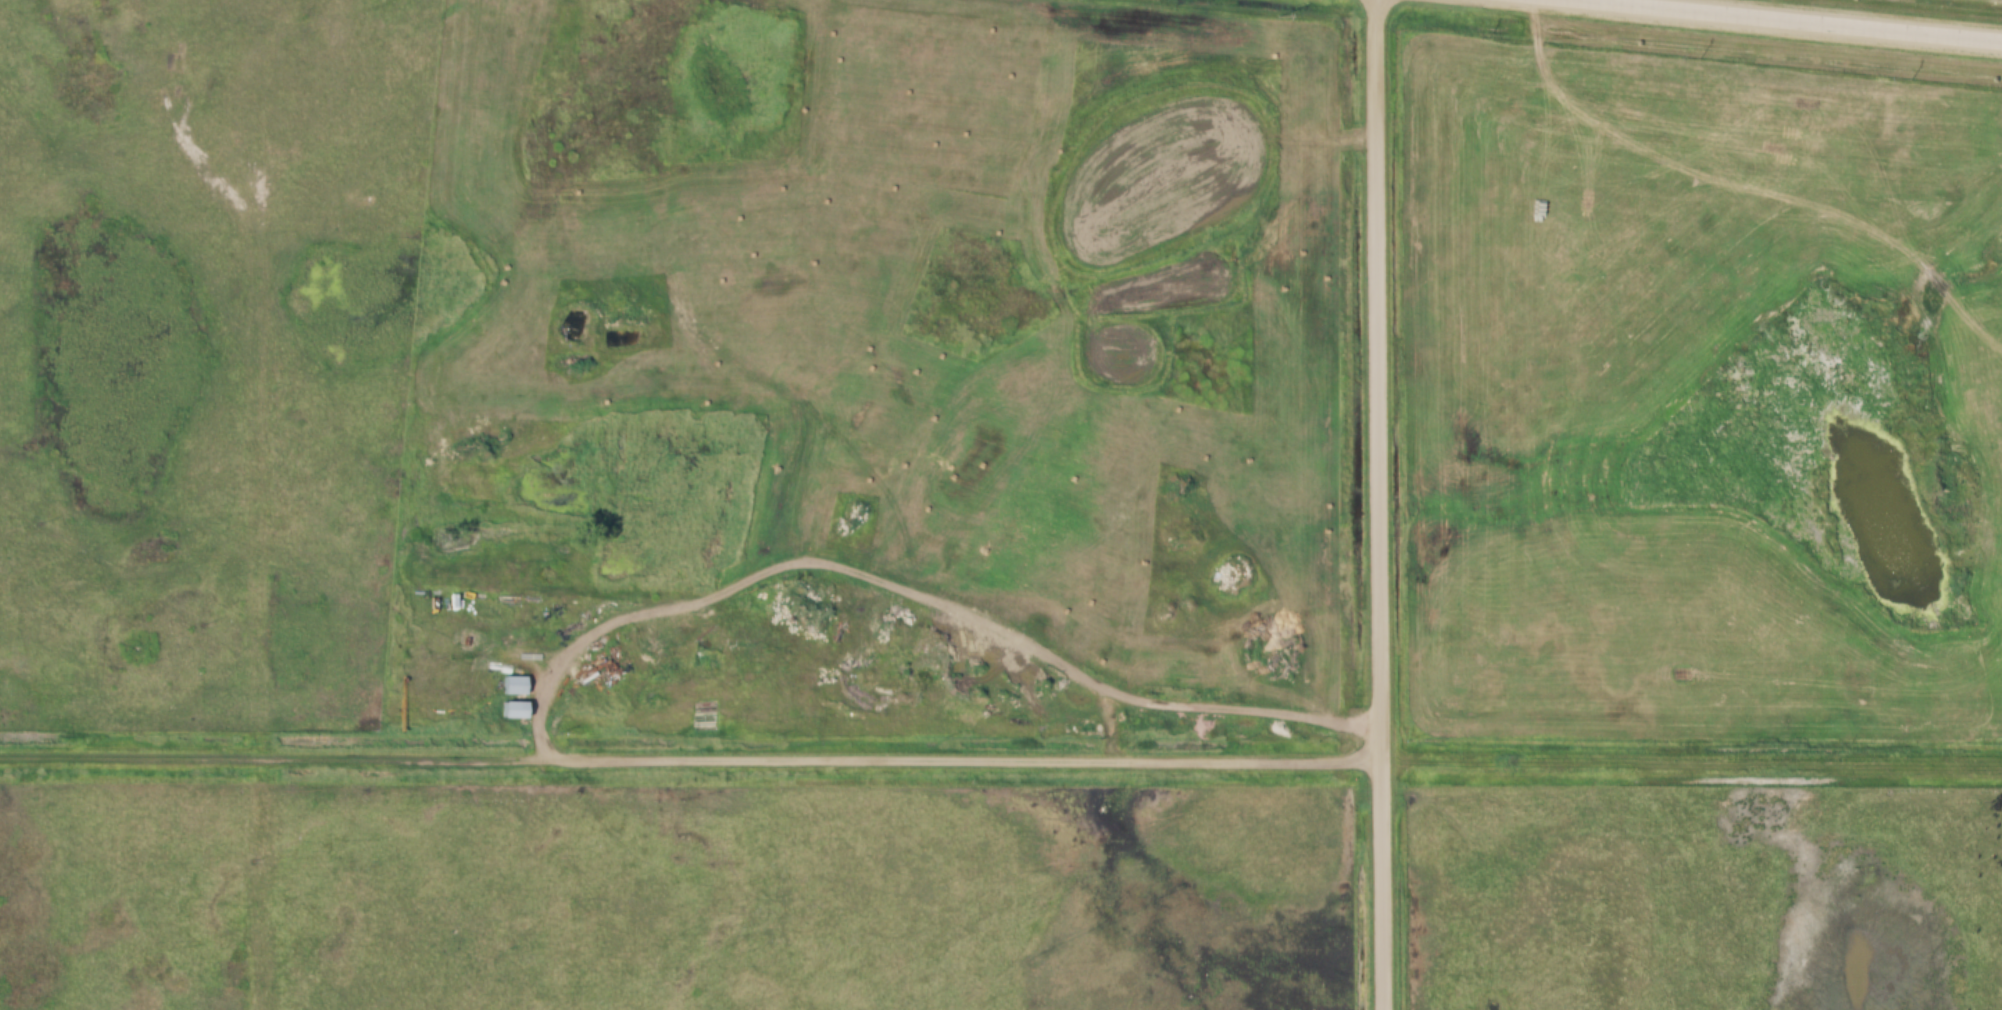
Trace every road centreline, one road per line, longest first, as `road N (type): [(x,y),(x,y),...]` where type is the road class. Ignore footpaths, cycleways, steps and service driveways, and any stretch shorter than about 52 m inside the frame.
road 1 (residential): [(1384,1009),(1376,0)]
road 2 (secondary): [(2001,38),(1618,0)]

